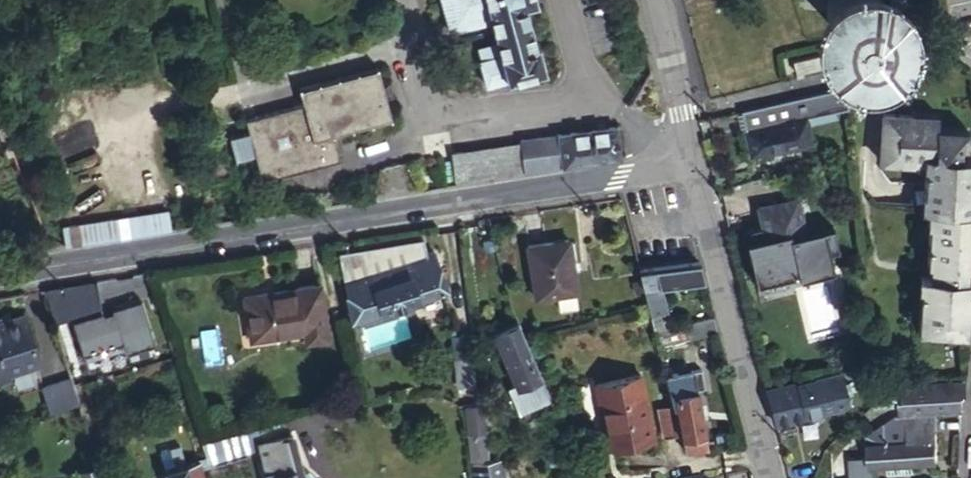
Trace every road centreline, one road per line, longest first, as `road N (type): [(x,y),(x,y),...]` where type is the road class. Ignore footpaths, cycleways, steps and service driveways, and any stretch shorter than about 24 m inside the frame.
road 1 (residential): [(694,166),(0,276)]
road 2 (unclassified): [(769,477),(694,166)]
road 3 (unclassified): [(694,166),(655,0)]

